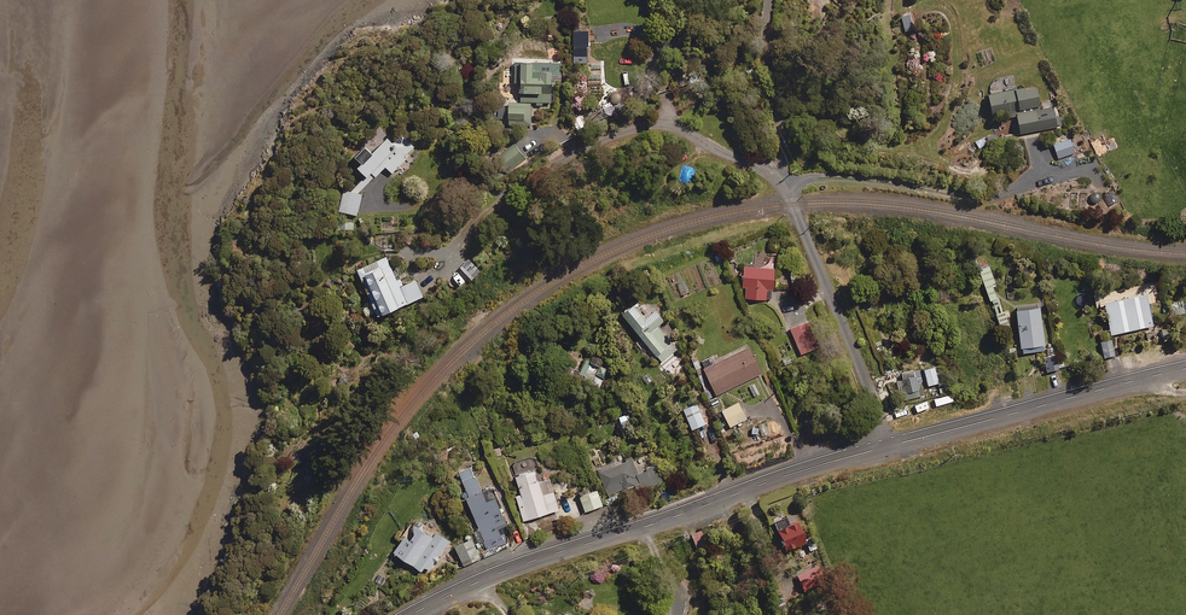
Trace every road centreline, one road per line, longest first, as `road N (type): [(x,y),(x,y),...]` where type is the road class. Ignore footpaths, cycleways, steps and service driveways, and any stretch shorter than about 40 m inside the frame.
road 1 (residential): [(886,447),(786,193),(767,174),(680,128),(646,126),(581,149),(487,210),(469,232)]
road 2 (unclassified): [(411,614),(506,569),(886,447)]
road 3 (unclassified): [(886,447),(1185,367)]

